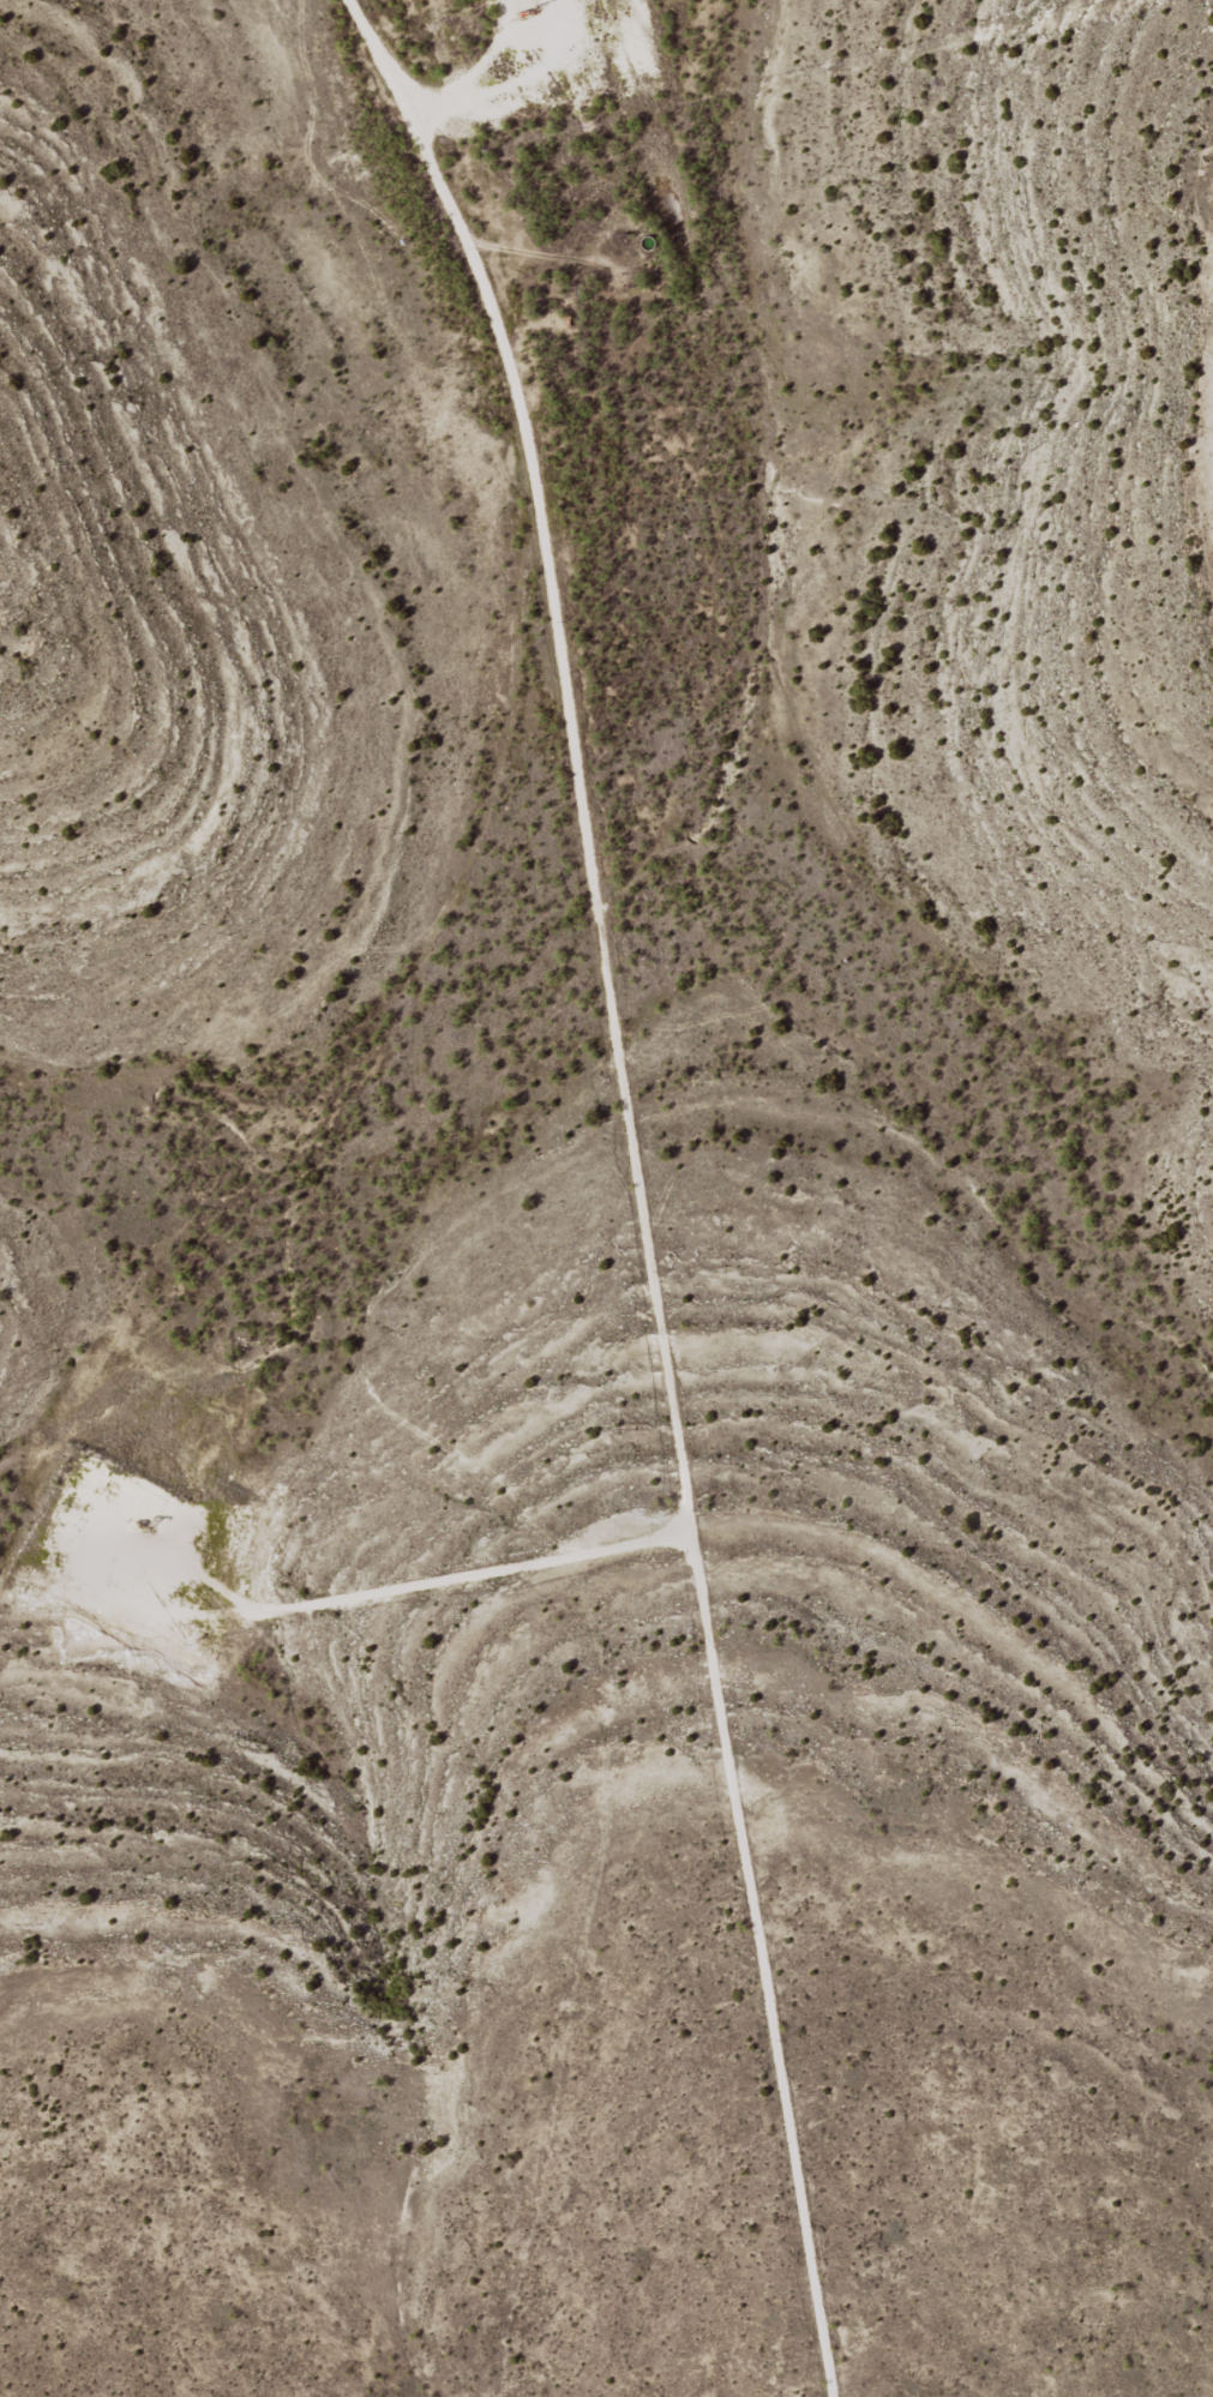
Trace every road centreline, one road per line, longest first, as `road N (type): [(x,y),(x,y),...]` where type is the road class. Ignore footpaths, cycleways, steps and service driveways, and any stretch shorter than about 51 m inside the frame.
road 1 (track): [(518,256),(458,142),(386,62),(365,0)]

